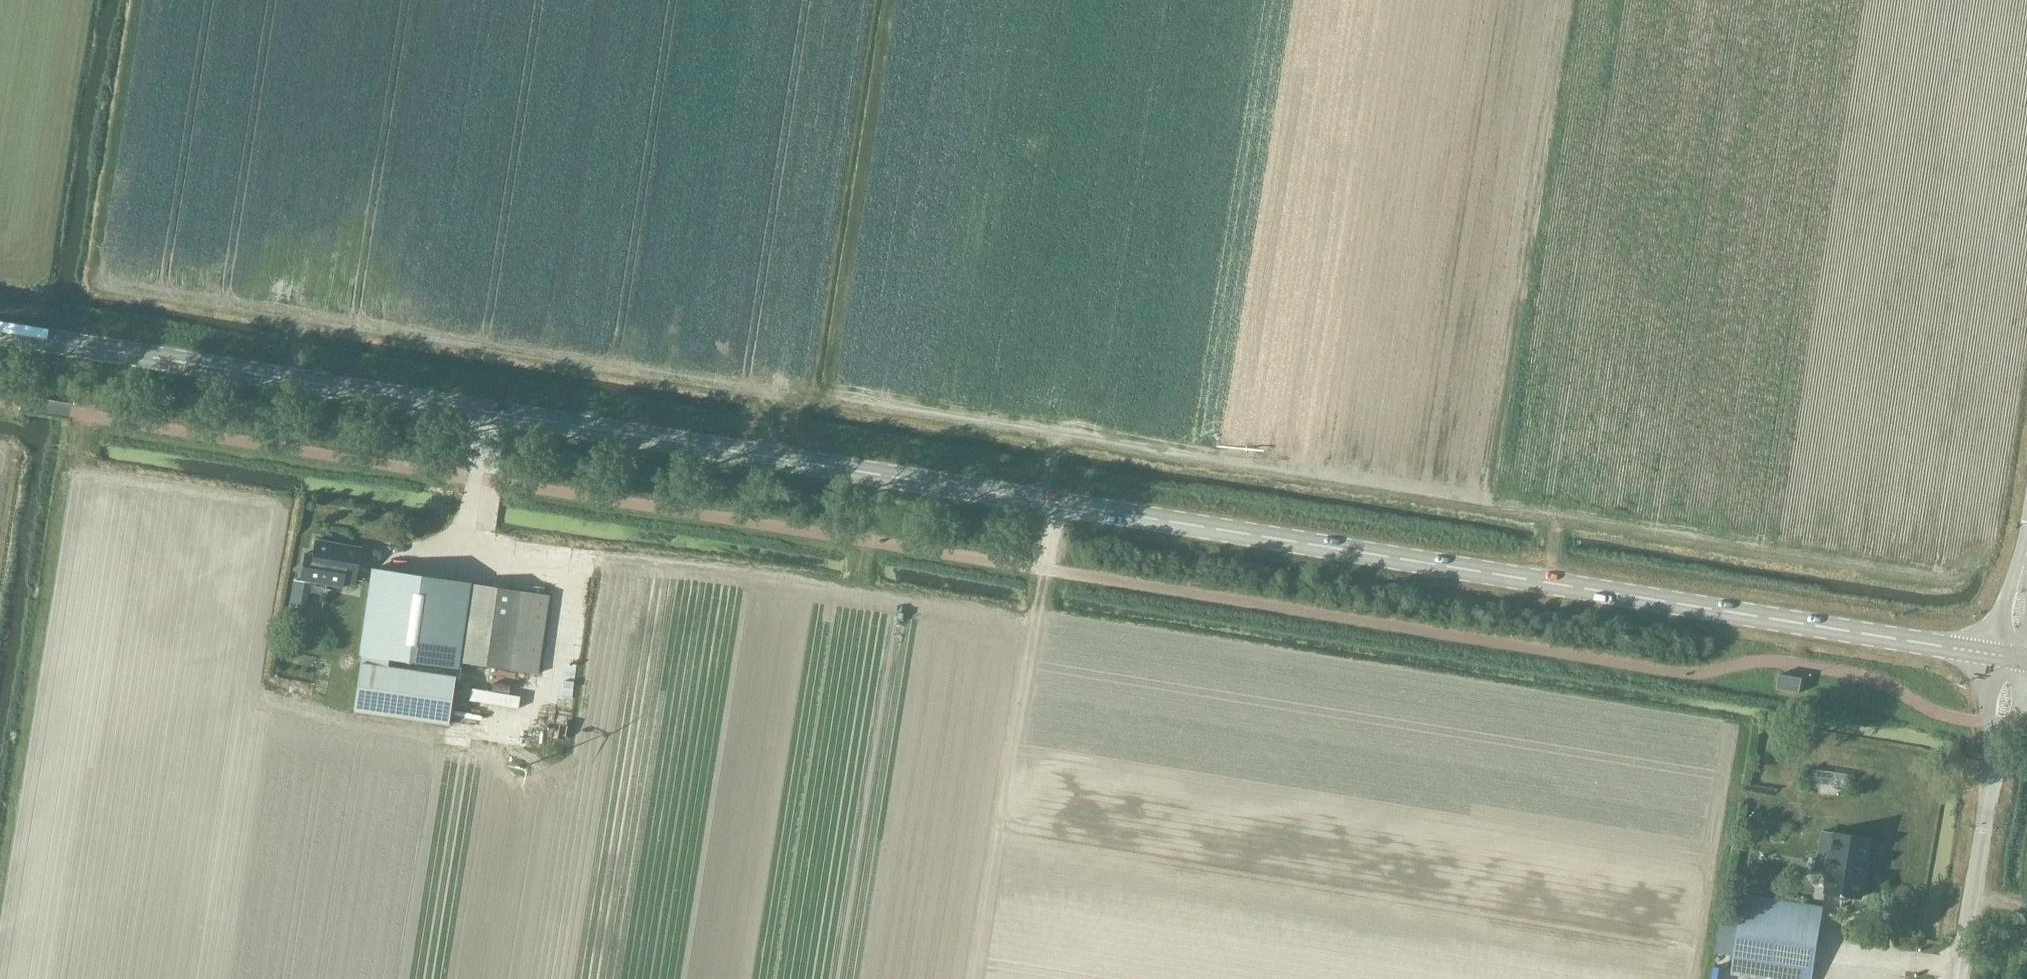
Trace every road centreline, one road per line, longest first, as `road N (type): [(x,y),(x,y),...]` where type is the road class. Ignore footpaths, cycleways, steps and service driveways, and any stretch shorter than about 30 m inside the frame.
road 1 (tertiary): [(2013,658),(0,335)]
road 2 (unclassified): [(1958,978),(2013,658)]

